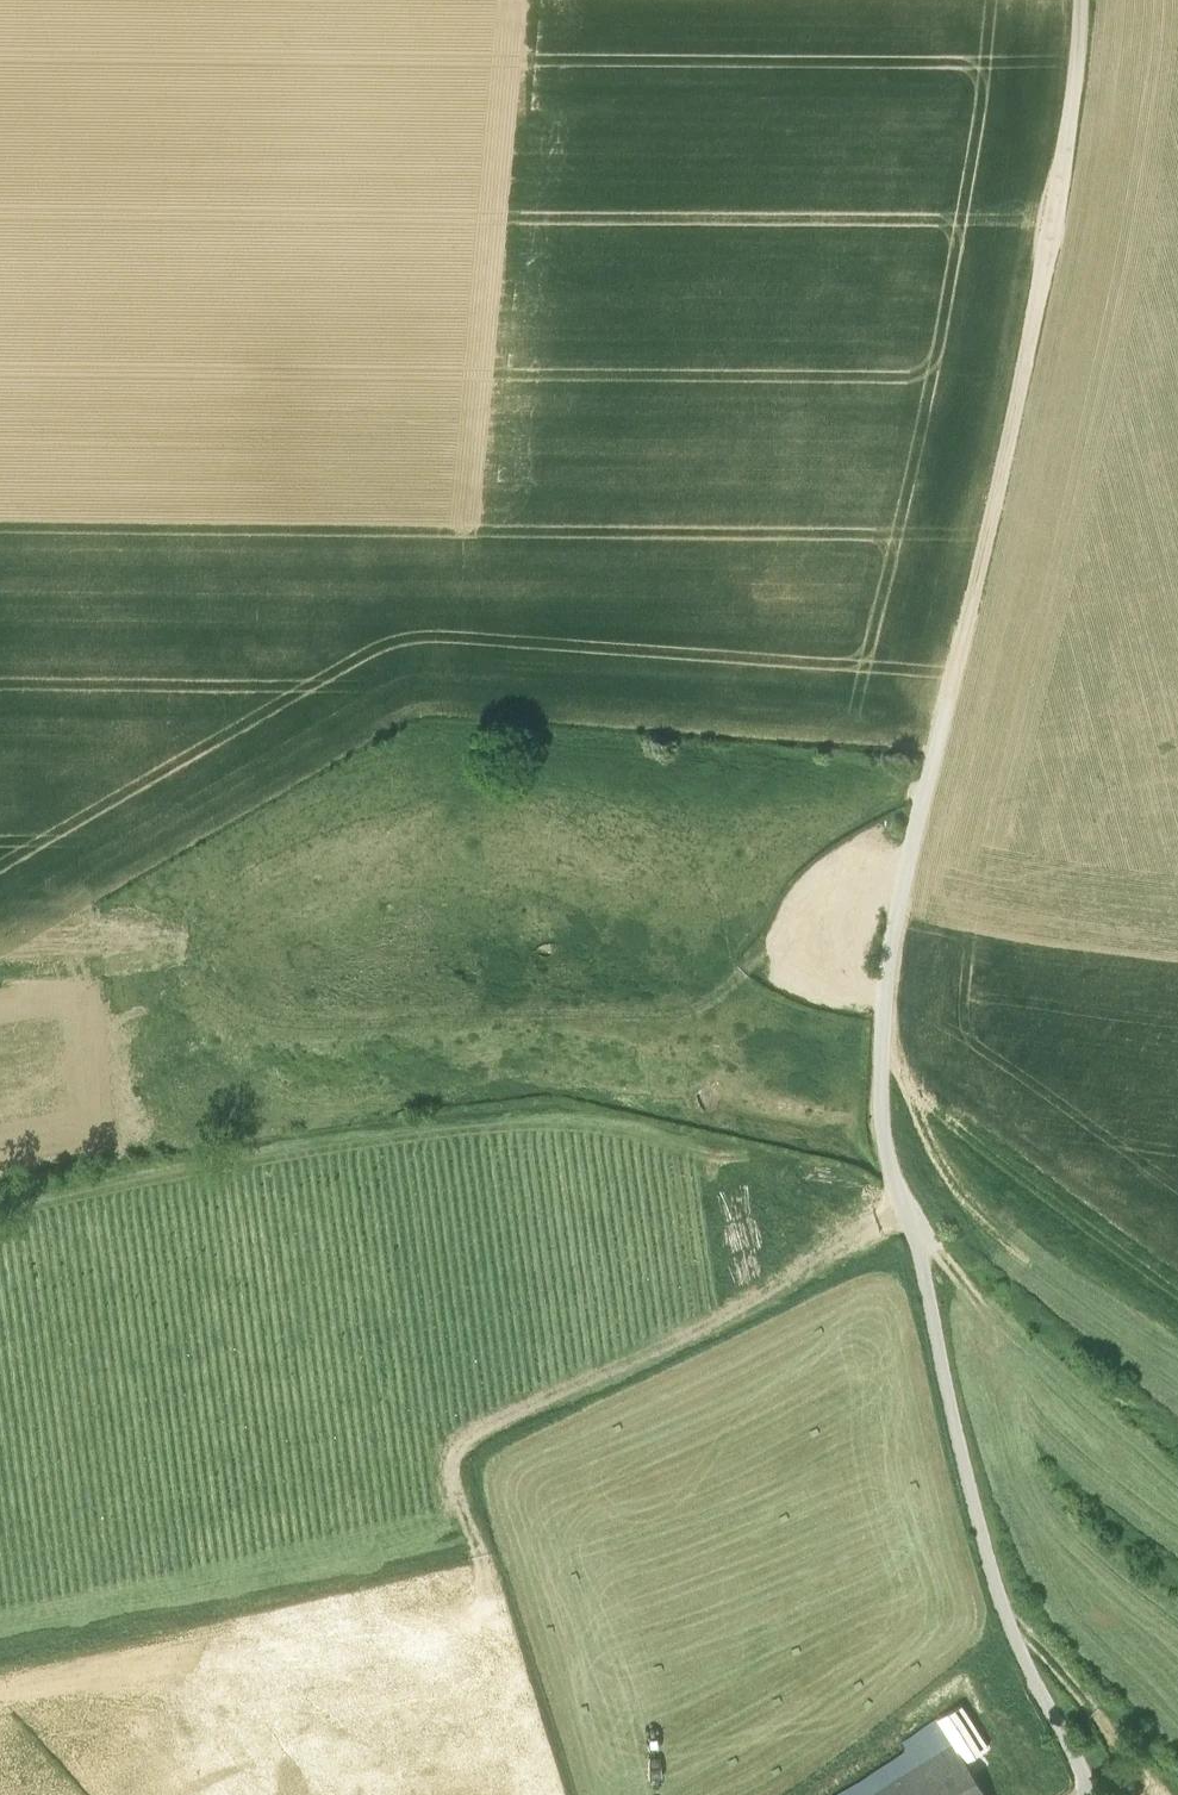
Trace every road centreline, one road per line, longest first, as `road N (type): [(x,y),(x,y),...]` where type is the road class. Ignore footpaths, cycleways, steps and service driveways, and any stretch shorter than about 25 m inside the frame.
road 1 (unclassified): [(1089,1794),(994,1582),(921,1257),(884,1137),(890,945),(948,696)]
road 2 (track): [(948,696),(1026,357),(1066,141),(1081,0)]

